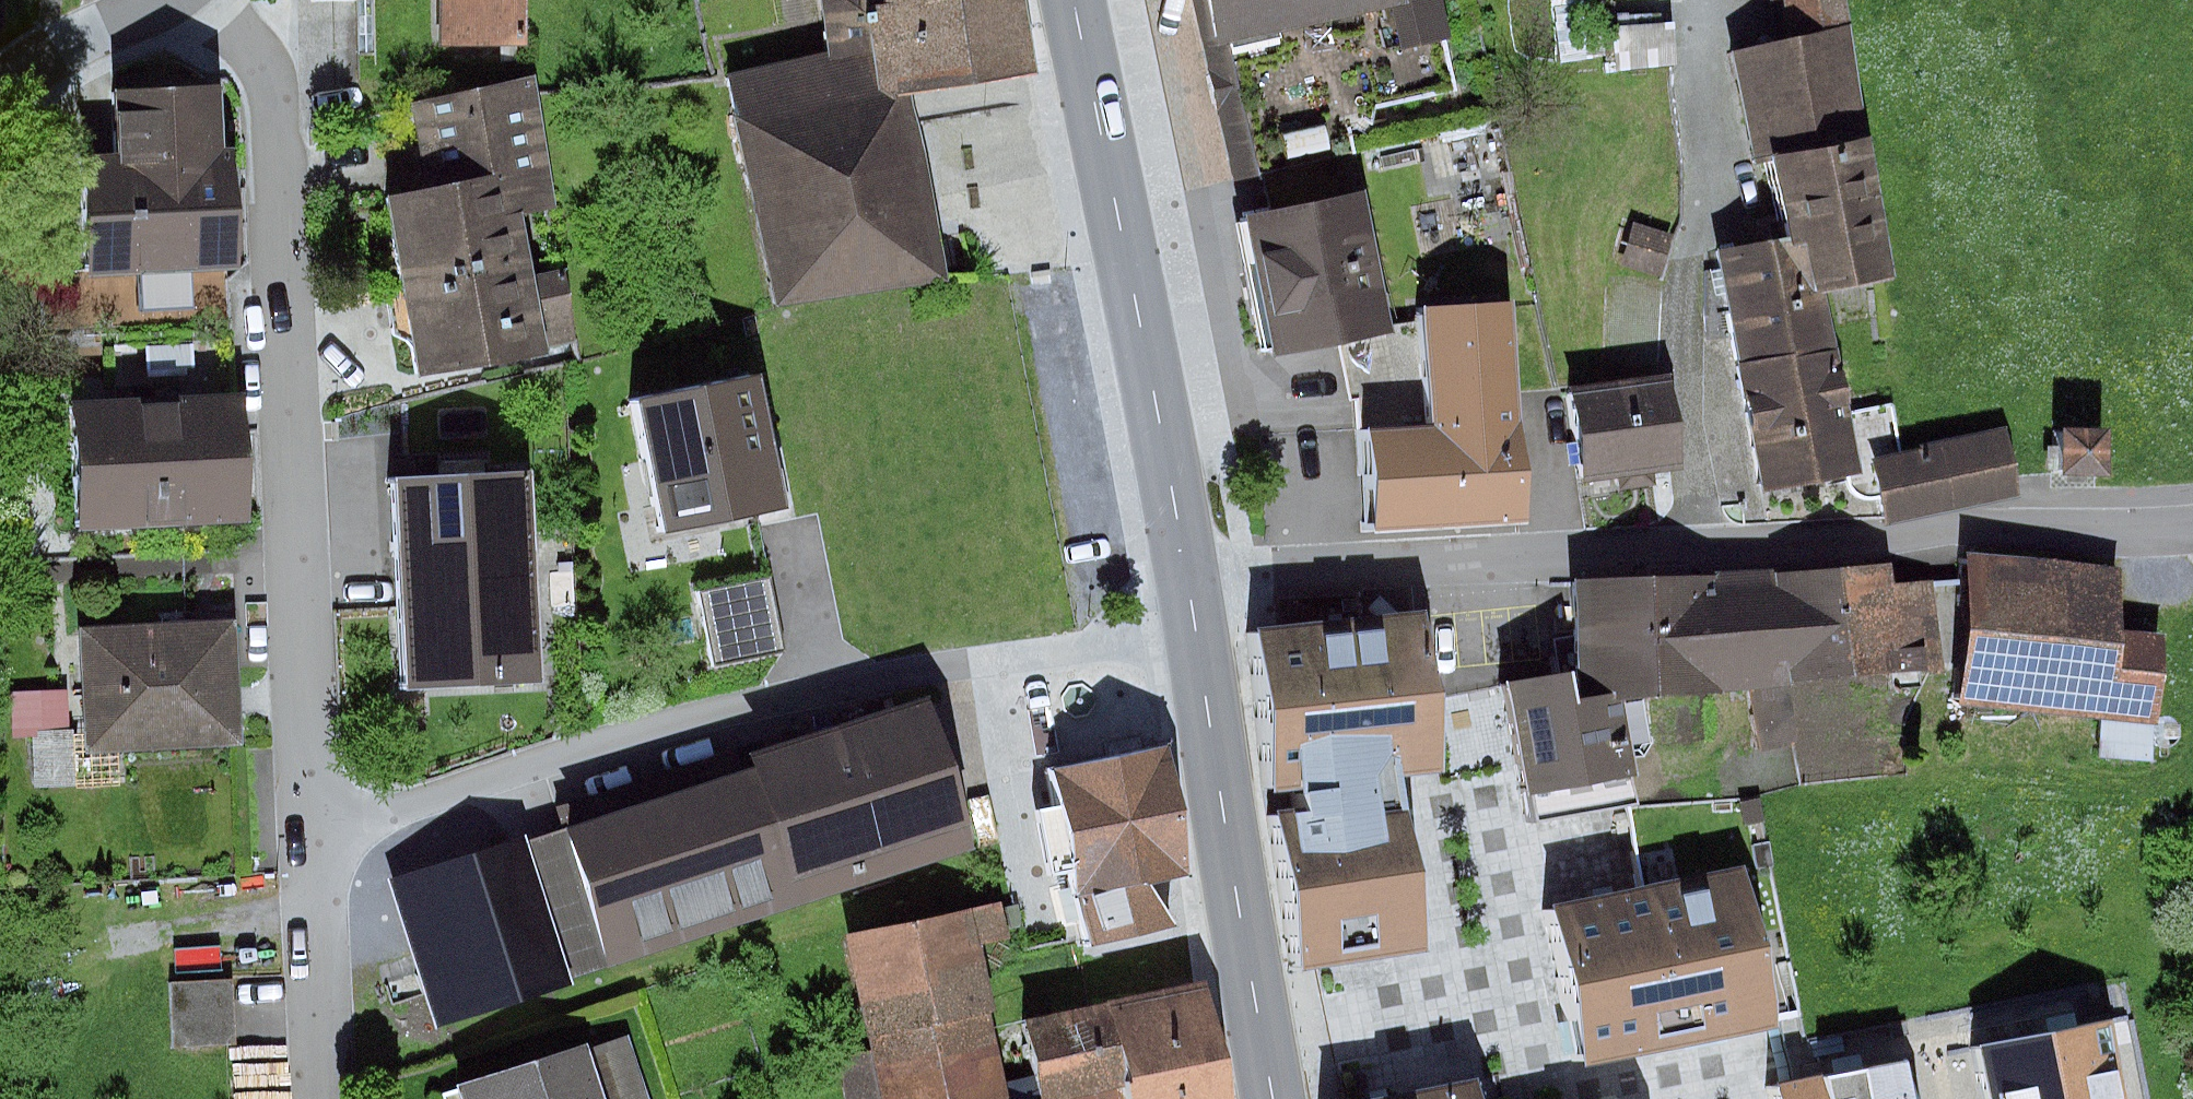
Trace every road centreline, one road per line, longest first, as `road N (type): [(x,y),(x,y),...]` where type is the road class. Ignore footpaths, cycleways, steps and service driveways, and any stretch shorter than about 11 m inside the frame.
road 1 (residential): [(2192,525),(1287,565),(1186,579)]
road 2 (residential): [(322,826),(417,816),(871,679),(1195,630)]
road 3 (residential): [(212,0),(275,75),(282,110),(322,826)]
road 4 (secondary): [(1074,0),(1186,579)]
road 5 (secondary): [(1195,630),(1276,1098)]
road 6 (residential): [(322,826),(338,1098)]
road 7 (residential): [(0,95),(62,50),(160,0)]

